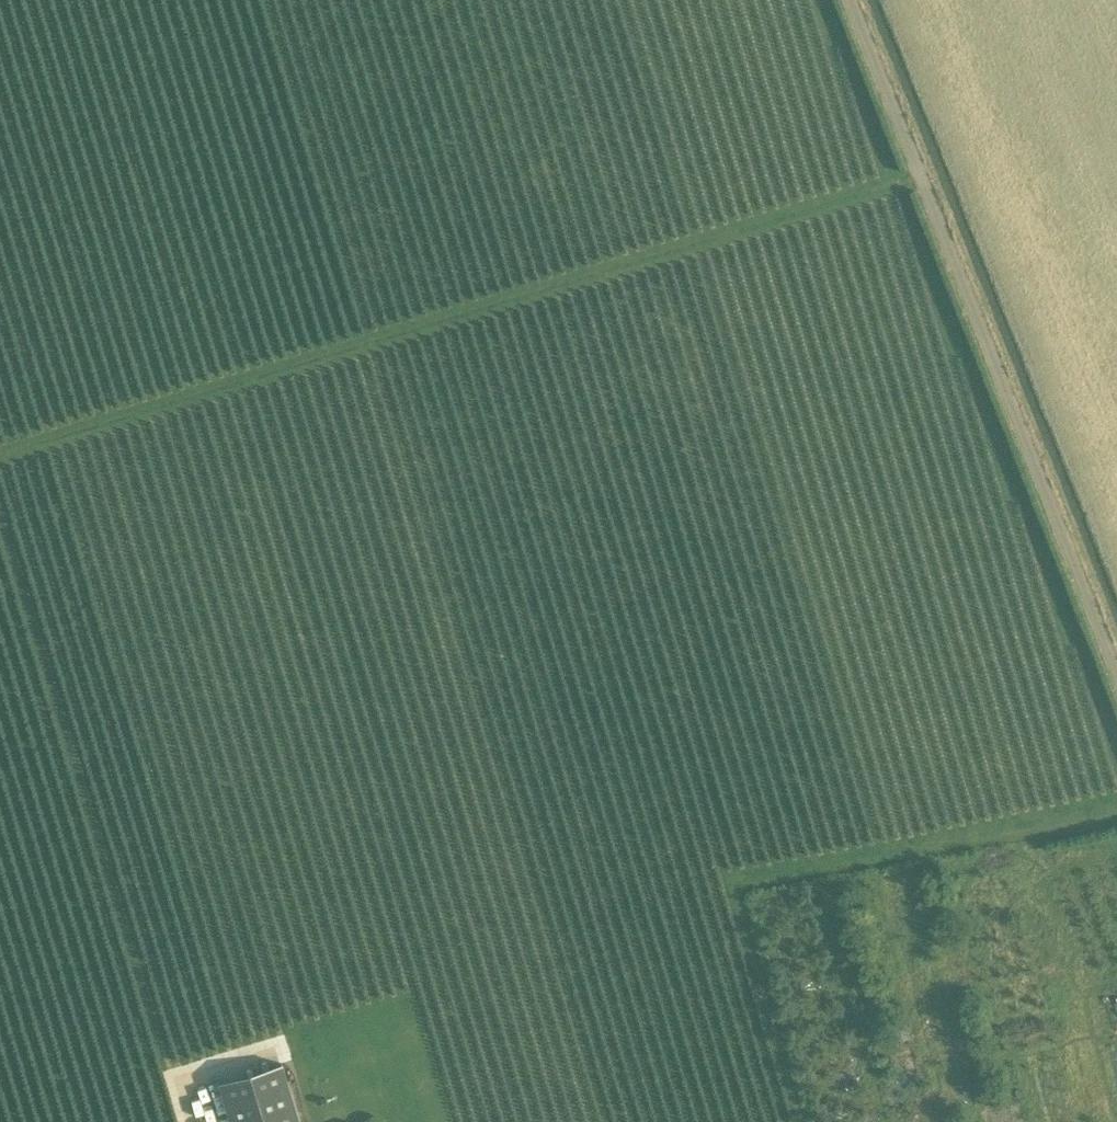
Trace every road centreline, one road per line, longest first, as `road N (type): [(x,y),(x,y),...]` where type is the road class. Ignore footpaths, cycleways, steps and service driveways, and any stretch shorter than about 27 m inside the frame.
road 1 (unclassified): [(1116,673),(846,0)]

